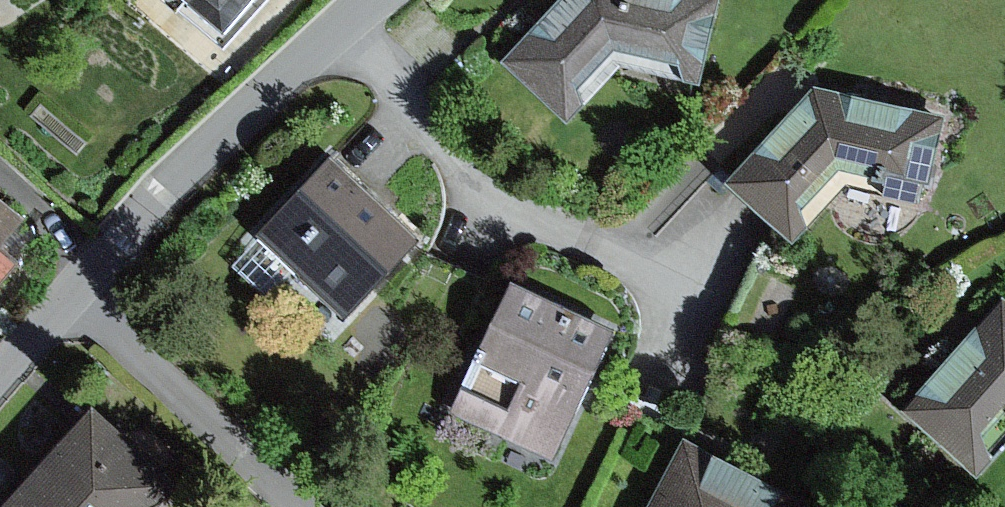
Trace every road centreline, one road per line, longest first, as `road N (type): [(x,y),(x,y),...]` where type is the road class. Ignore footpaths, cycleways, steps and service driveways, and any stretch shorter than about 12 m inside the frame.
road 1 (residential): [(377,0),(210,149),(0,379)]

